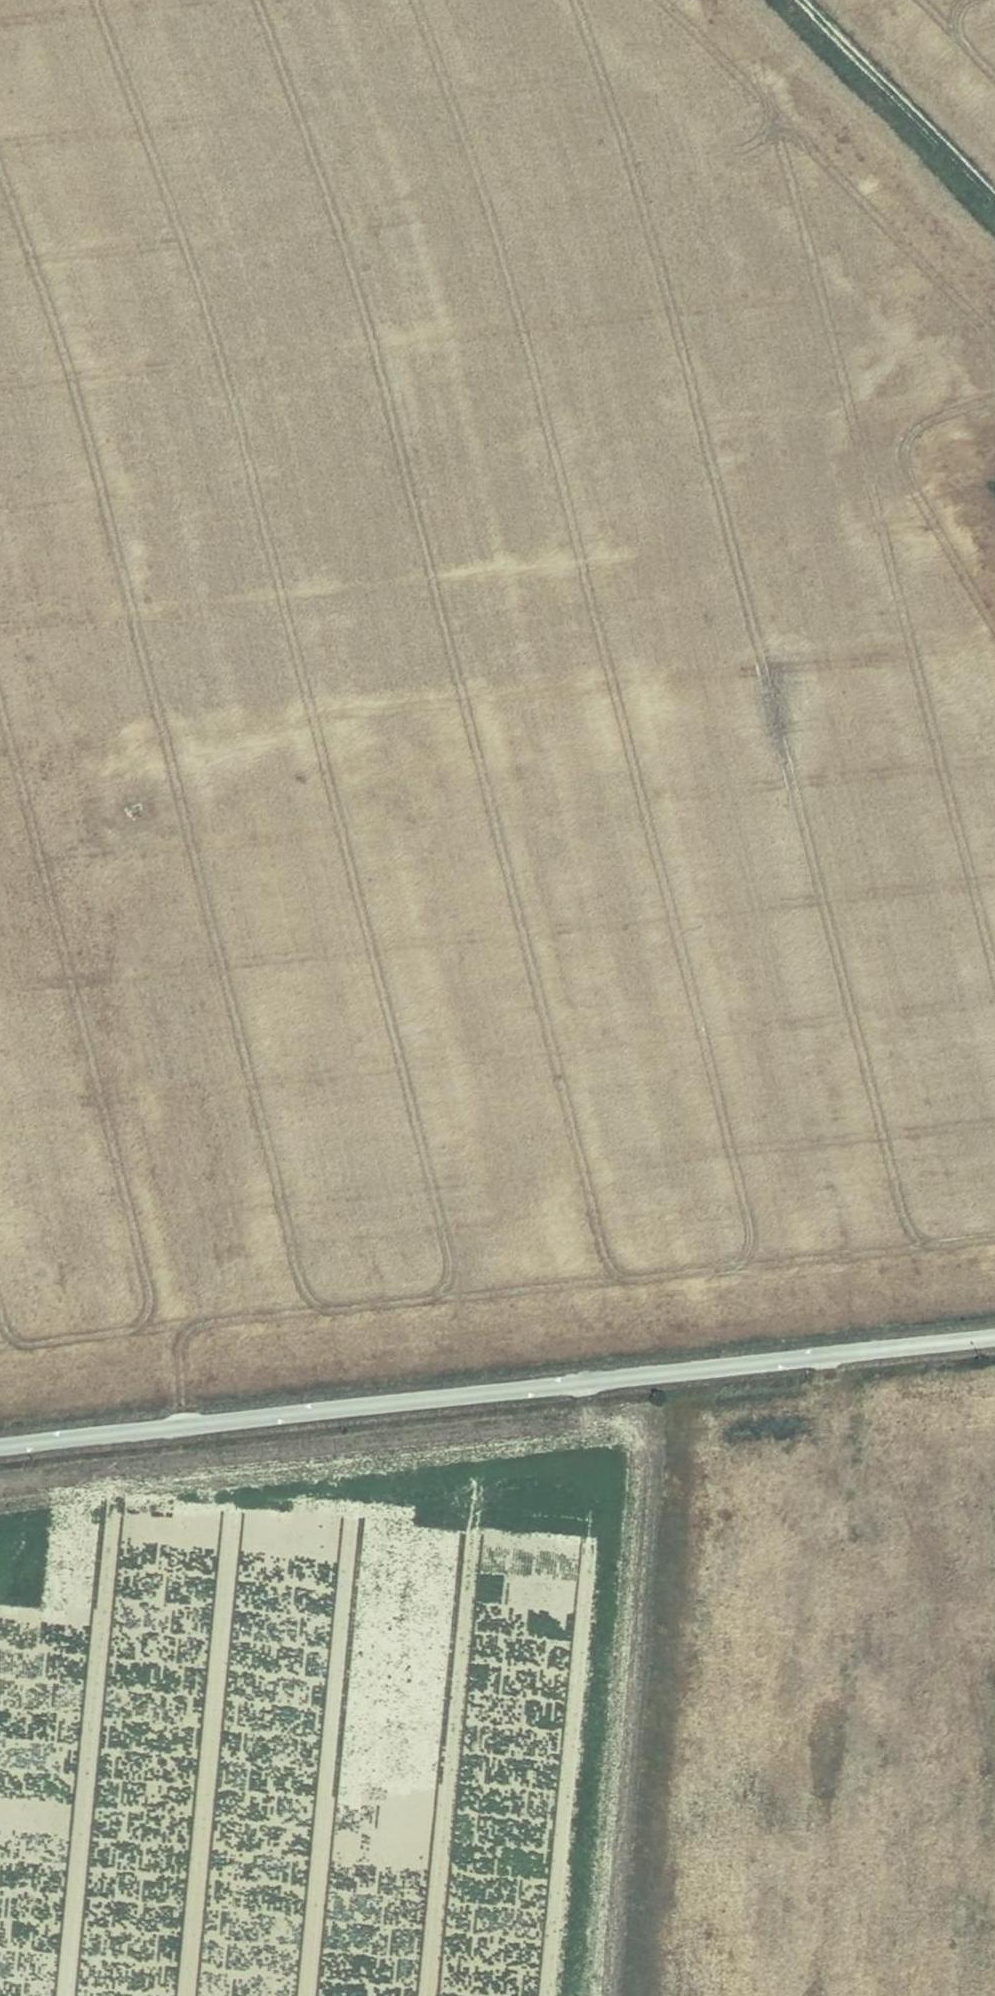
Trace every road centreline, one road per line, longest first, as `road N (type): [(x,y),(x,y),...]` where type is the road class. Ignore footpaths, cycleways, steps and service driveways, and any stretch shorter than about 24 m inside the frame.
road 1 (unclassified): [(994,1336),(0,1448)]
road 2 (track): [(994,200),(795,0)]

